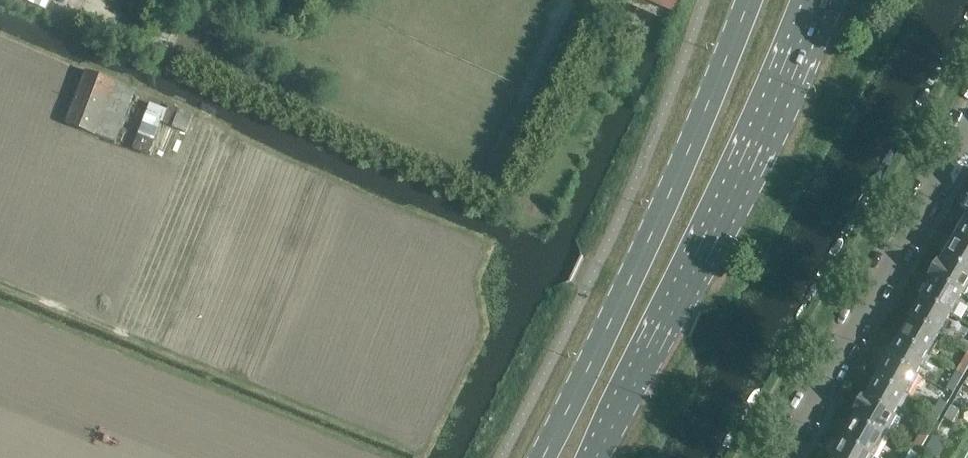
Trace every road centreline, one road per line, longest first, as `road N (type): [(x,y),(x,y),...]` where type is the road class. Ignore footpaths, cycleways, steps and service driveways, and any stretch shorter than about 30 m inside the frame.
road 1 (primary): [(593,457),(770,109),(815,0)]
road 2 (primary): [(746,0),(639,259),(540,457)]
road 3 (tertiary): [(782,457),(963,136)]

